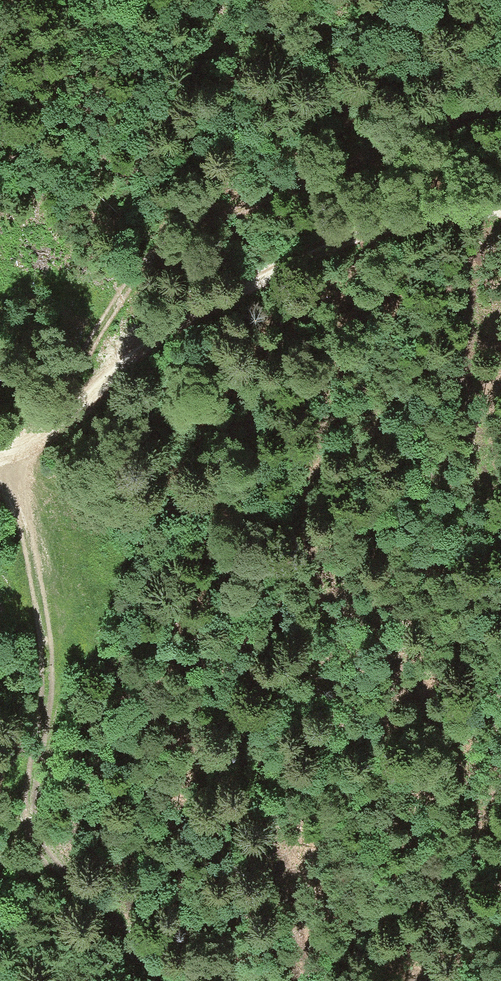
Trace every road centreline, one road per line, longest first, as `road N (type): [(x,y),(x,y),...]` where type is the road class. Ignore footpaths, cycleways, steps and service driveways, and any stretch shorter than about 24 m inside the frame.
road 1 (track): [(500,102),(184,232),(152,255),(103,327),(52,434)]
road 2 (track): [(0,460),(52,434),(137,351),(201,304),(341,238),(433,215),(500,212)]
road 3 (track): [(0,879),(31,822),(58,652),(52,434)]
road 4 (track): [(193,980),(63,877),(36,847),(31,822)]

